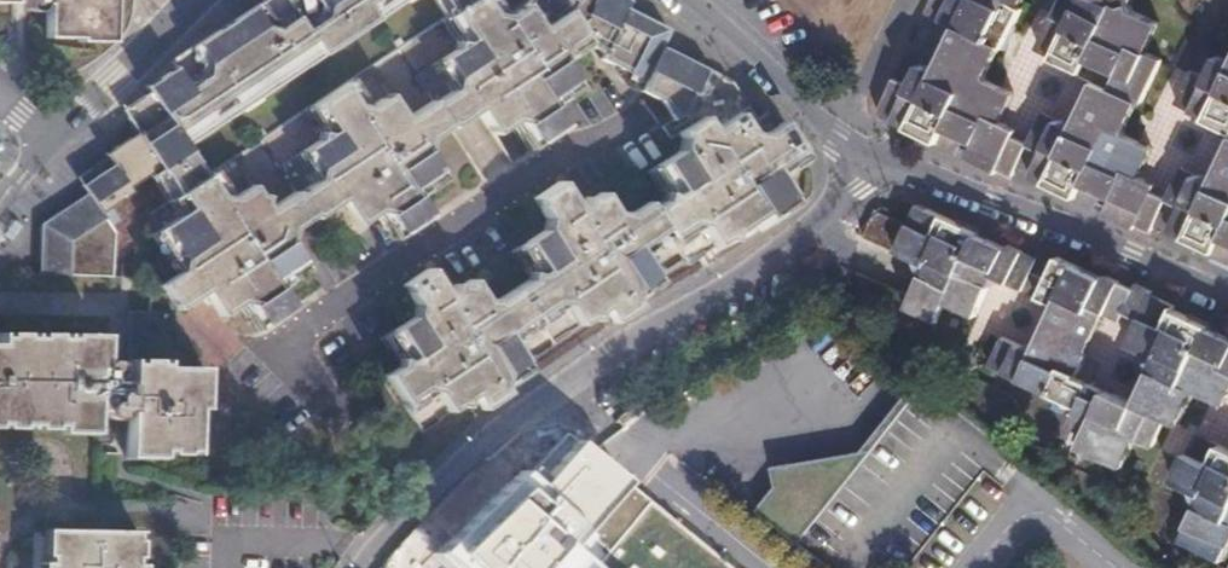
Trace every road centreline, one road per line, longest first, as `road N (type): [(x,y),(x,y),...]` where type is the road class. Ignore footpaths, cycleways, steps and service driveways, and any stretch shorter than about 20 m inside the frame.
road 1 (residential): [(877,163),(780,253),(502,431),(418,508),(369,567)]
road 2 (residential): [(877,163),(1227,305)]
road 3 (residential): [(690,0),(877,163)]
road 4 (secondary): [(53,139),(195,0)]

